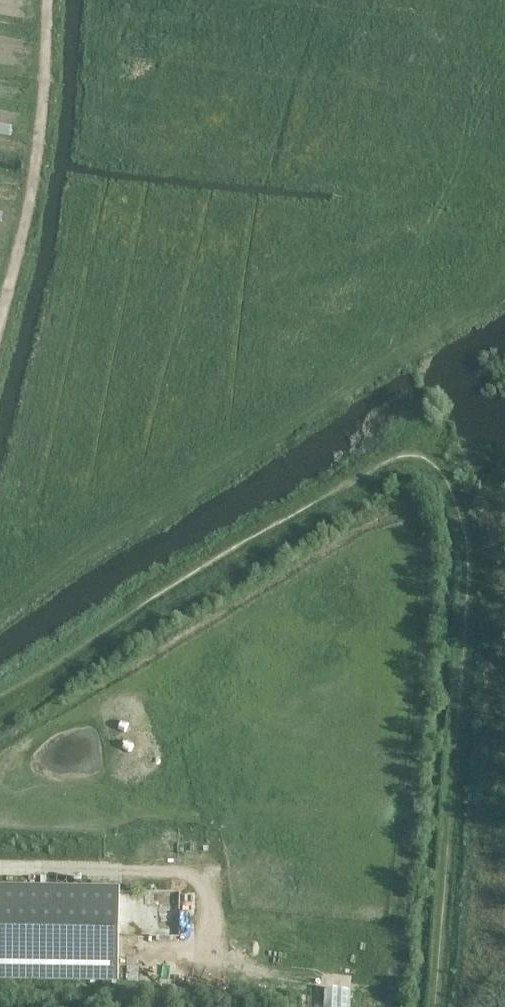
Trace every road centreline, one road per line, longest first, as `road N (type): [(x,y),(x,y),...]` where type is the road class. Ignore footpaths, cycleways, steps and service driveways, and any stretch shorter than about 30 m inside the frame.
road 1 (track): [(0,330),(37,181),(52,0)]

